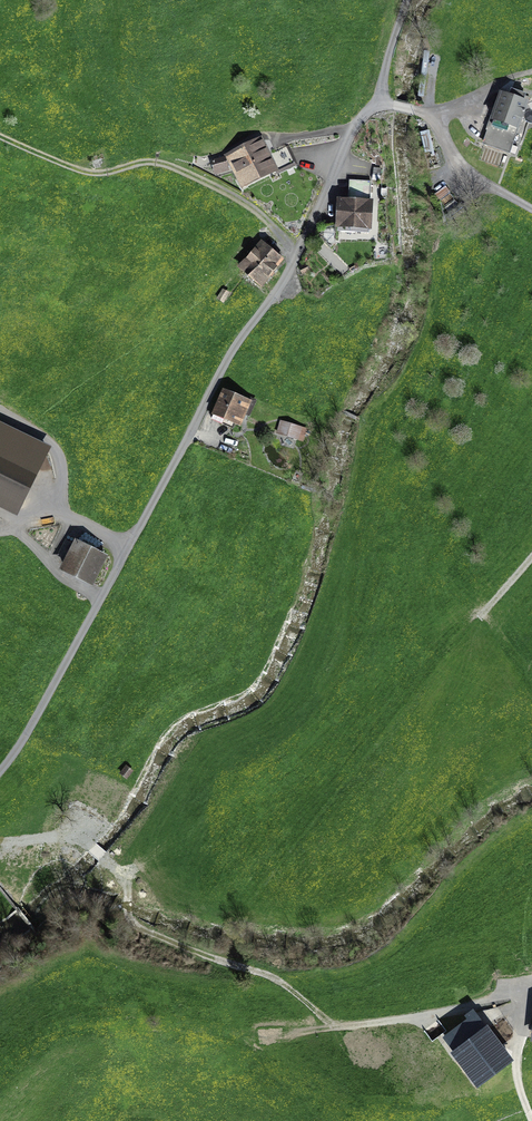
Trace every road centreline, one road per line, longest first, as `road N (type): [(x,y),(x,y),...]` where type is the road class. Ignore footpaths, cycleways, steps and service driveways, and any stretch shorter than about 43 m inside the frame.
road 1 (unclassified): [(0,771),(229,360),(289,276),(374,101)]
road 2 (track): [(510,999),(333,1025),(275,979),(140,929),(124,910),(127,883),(82,839),(0,841)]
road 3 (track): [(0,138),(86,173),(175,167),(235,197),(299,254)]

